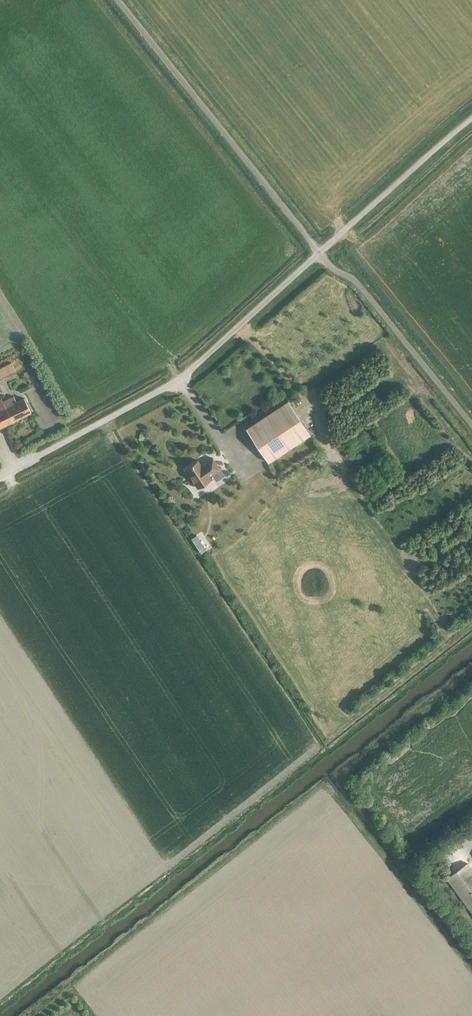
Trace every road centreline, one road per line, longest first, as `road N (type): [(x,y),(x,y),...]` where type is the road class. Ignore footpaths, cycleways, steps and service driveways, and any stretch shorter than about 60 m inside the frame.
road 1 (unclassified): [(0,476),(179,378),(471,117)]

